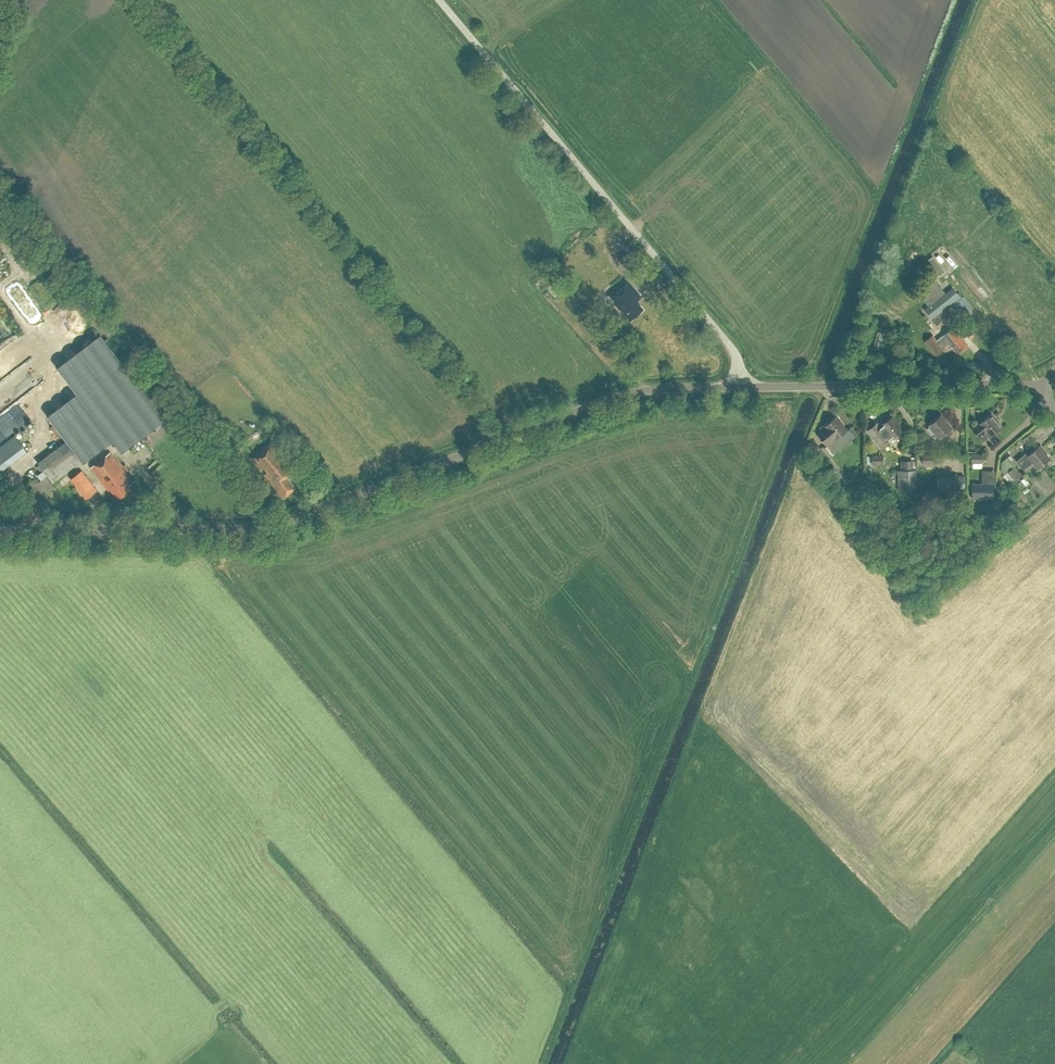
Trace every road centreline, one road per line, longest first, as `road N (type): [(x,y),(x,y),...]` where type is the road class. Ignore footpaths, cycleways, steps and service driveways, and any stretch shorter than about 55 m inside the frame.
road 1 (unclassified): [(0,531),(265,526),(618,396),(739,386)]
road 2 (unclassified): [(739,386),(726,340),(440,0)]
road 3 (unclassified): [(739,386),(1047,387)]

